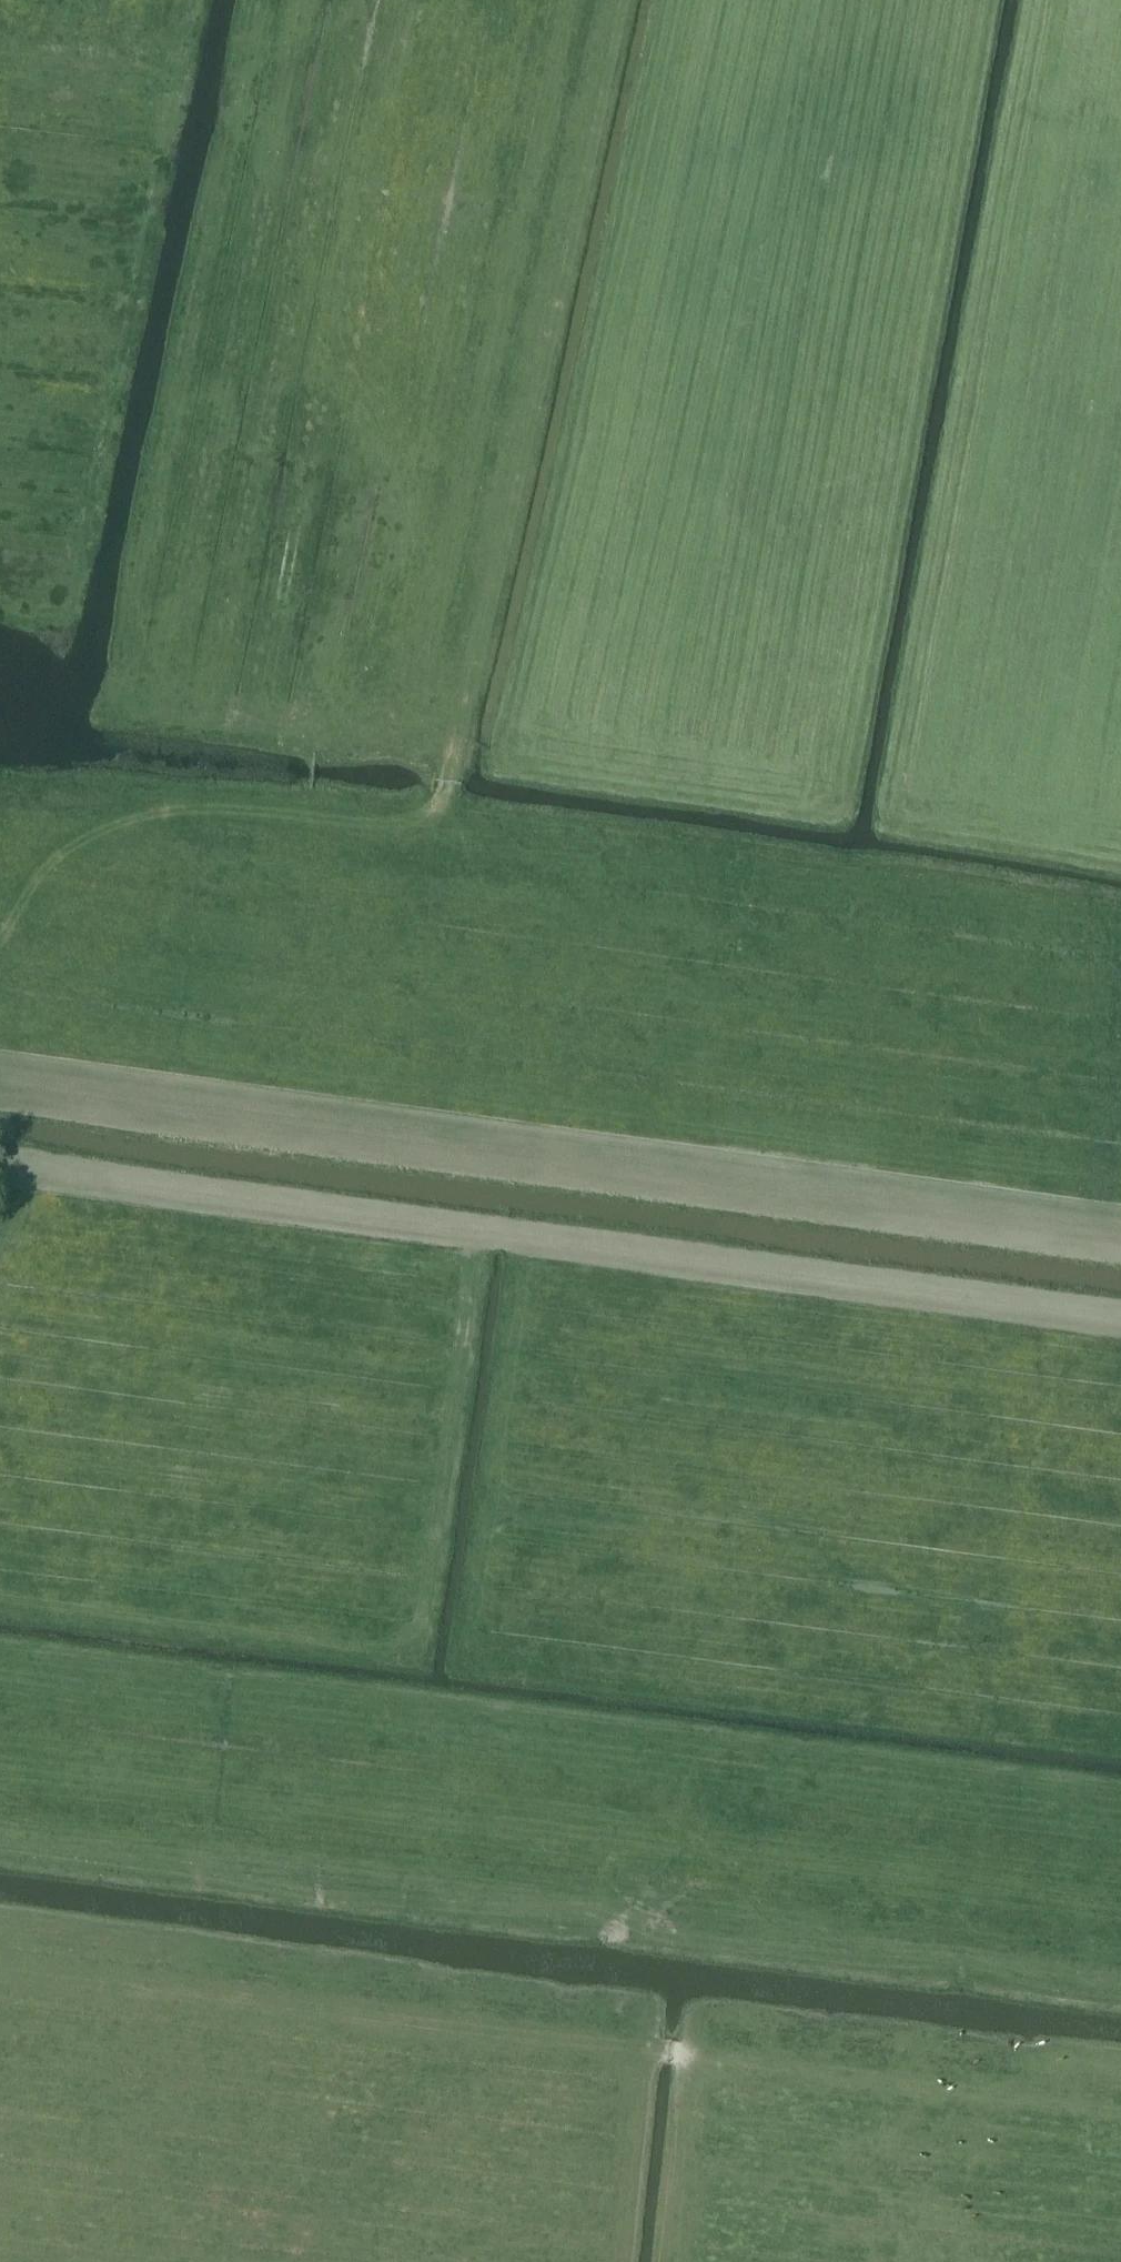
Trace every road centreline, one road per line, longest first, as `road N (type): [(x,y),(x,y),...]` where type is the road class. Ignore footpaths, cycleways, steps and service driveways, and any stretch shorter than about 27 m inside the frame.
road 1 (track): [(623,0),(451,800),(60,845),(0,927)]

